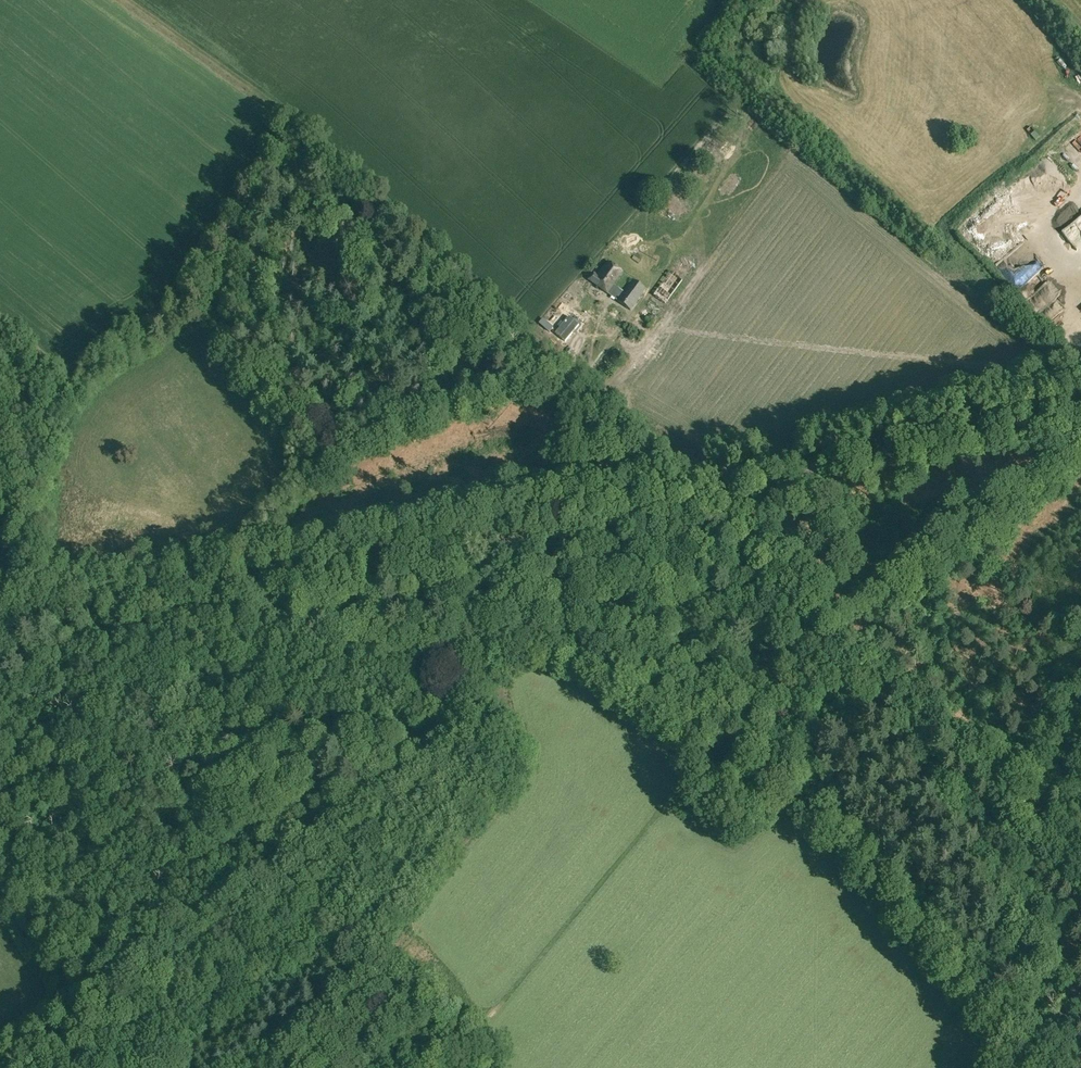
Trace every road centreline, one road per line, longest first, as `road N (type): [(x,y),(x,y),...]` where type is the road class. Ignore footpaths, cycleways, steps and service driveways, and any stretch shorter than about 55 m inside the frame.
road 1 (track): [(699,488),(328,140),(133,0)]
road 2 (tertiary): [(0,625),(722,483)]
road 3 (track): [(433,1067),(705,768),(945,562)]
road 4 (track): [(0,686),(157,772),(210,811),(468,1035)]
road 5 (tertiary): [(1080,861),(750,539),(722,483)]
road 6 (tertiary): [(722,483),(1080,413)]
road 7 (track): [(355,454),(575,372)]

